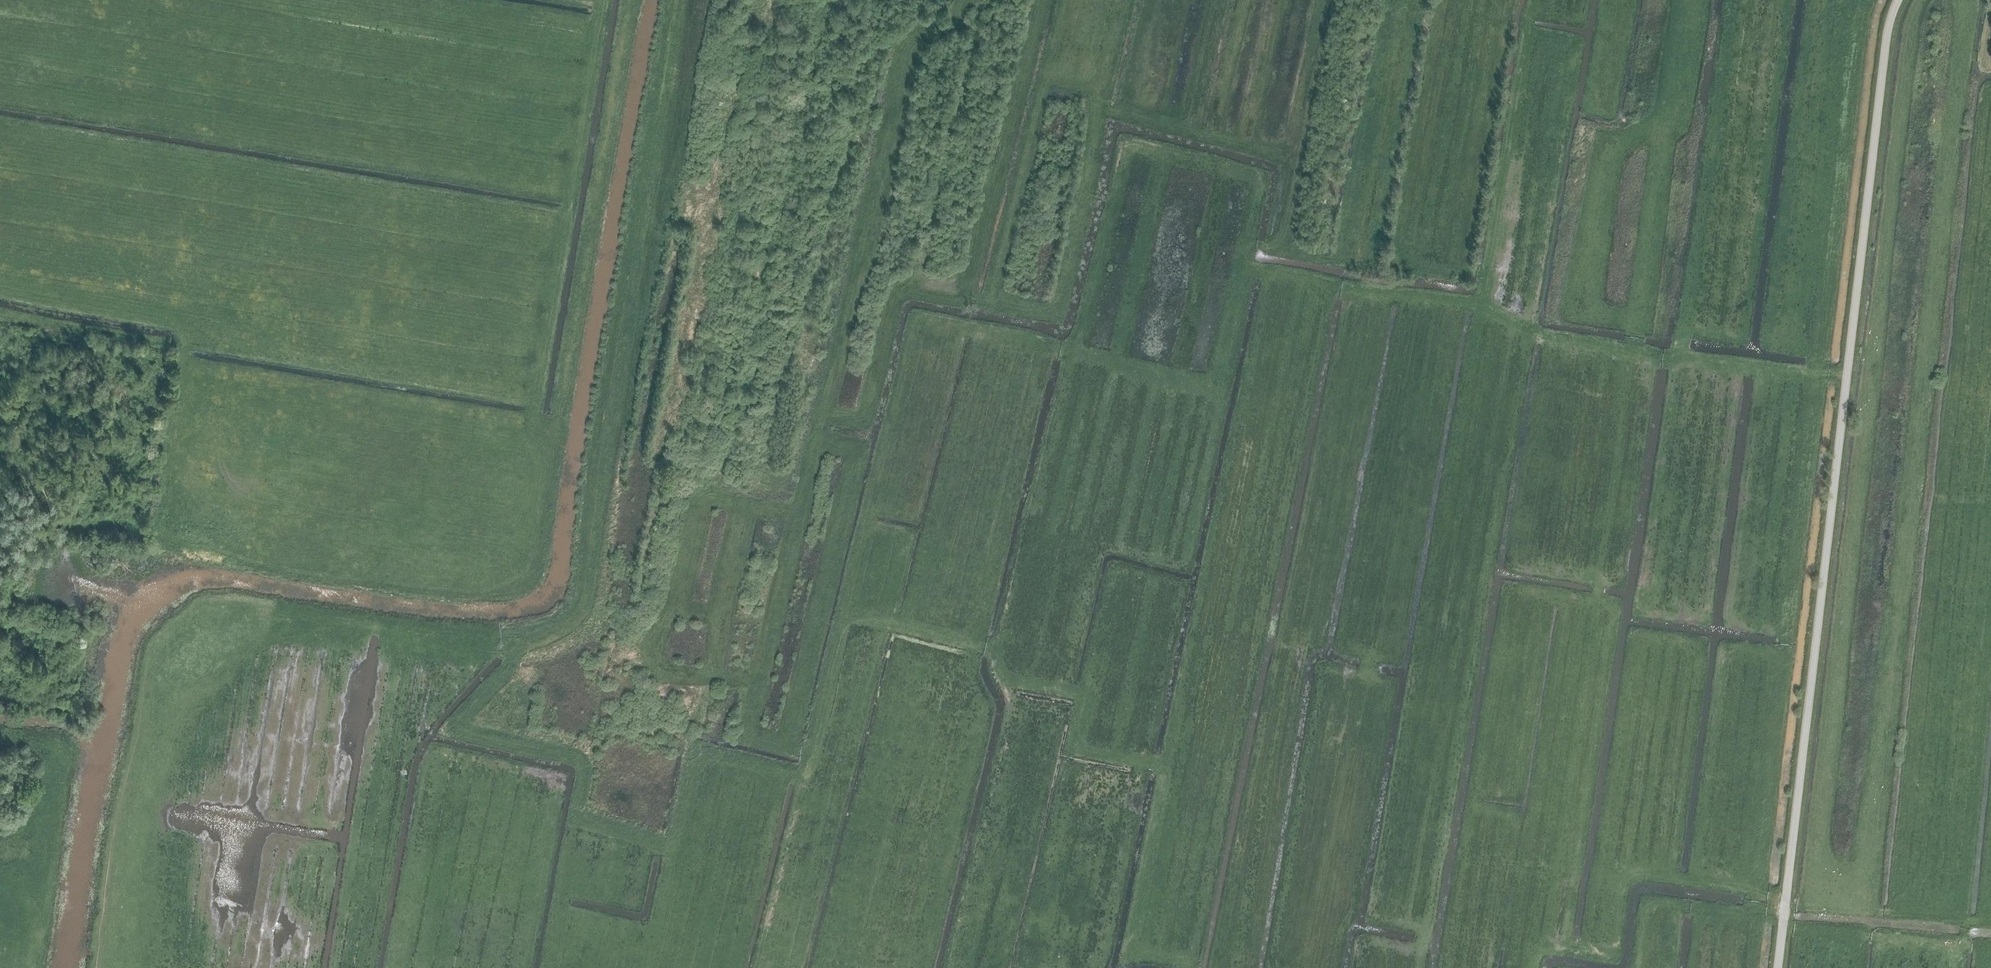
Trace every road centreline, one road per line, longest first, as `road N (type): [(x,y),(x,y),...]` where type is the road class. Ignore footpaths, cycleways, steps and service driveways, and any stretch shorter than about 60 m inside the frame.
road 1 (unclassified): [(1776,967),(1885,28),(1897,0)]

